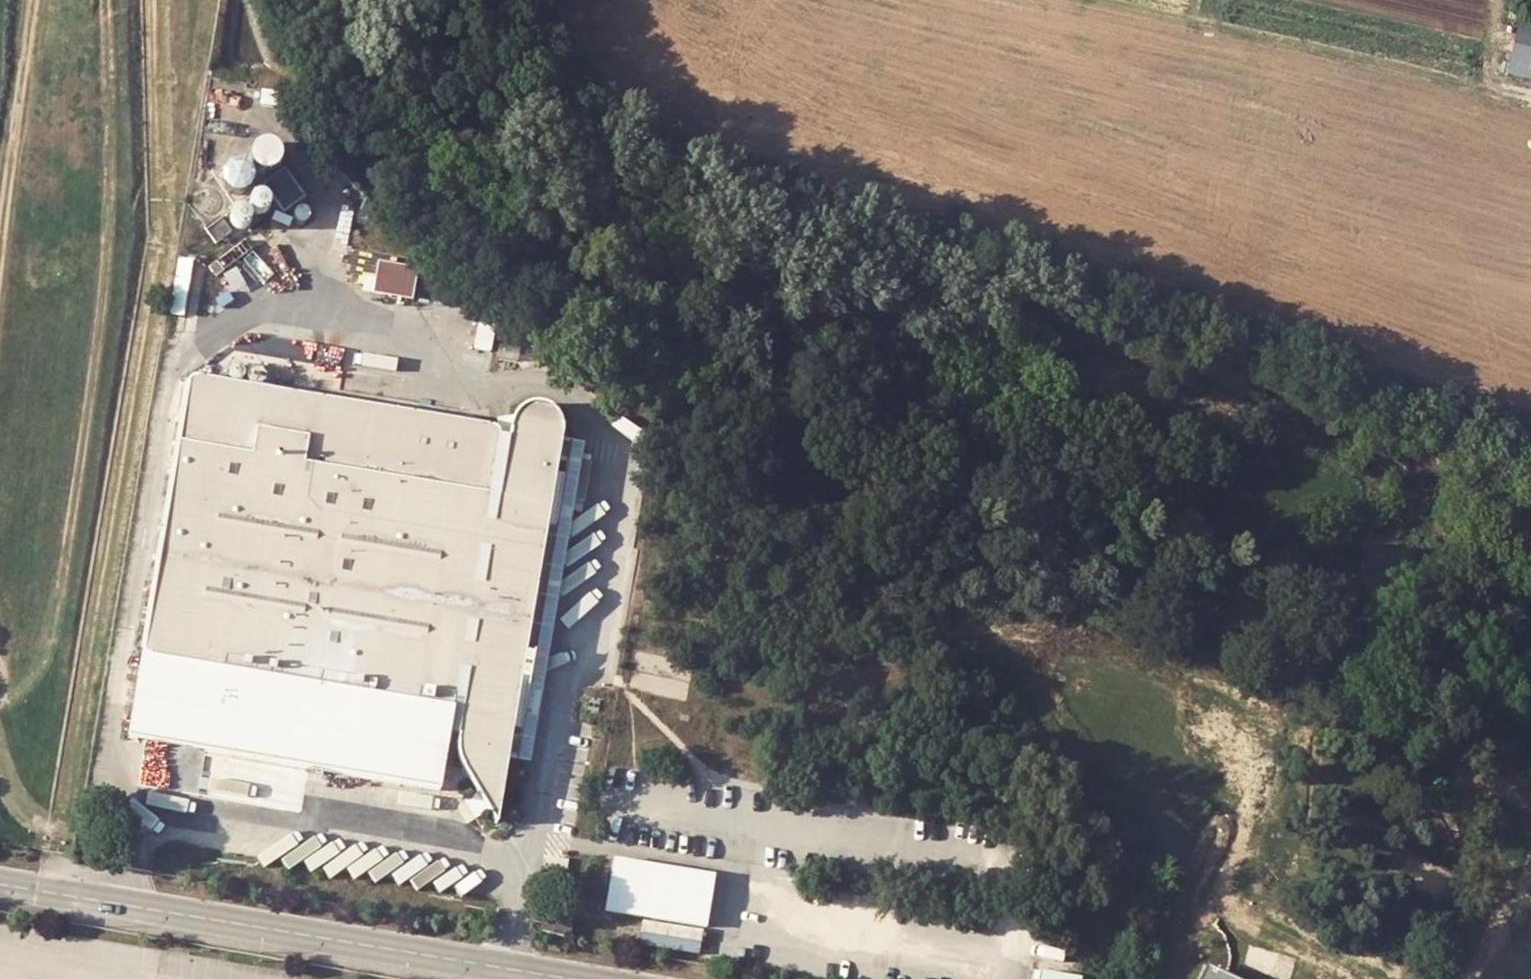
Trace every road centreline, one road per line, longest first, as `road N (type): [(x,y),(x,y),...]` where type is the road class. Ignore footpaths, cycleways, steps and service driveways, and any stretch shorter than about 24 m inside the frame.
road 1 (unclassified): [(576,978),(0,888)]

